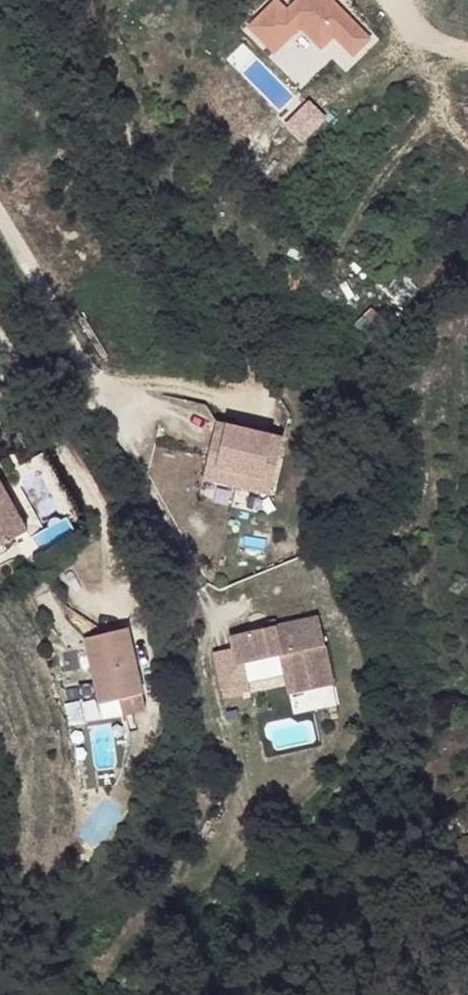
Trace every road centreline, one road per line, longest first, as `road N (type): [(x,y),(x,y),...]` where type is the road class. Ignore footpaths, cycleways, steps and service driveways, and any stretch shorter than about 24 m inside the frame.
road 1 (track): [(107,411),(48,288),(0,212)]

